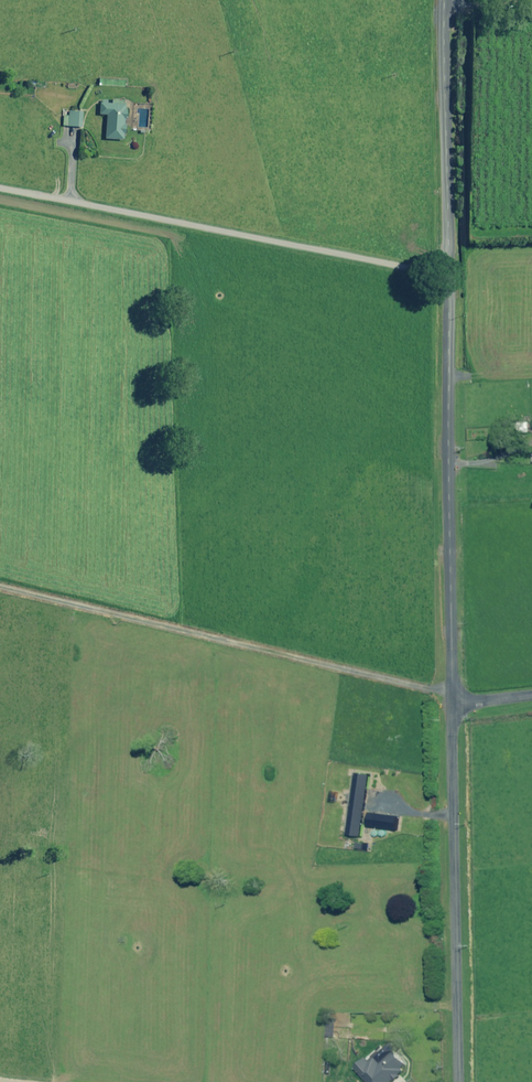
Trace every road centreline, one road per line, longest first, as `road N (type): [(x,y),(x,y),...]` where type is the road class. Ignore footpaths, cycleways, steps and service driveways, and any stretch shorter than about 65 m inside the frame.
road 1 (unclassified): [(444,0),(452,703)]
road 2 (track): [(456,920),(0,846)]
road 3 (track): [(0,174),(450,270)]
road 4 (unclassified): [(452,703),(460,1081)]

